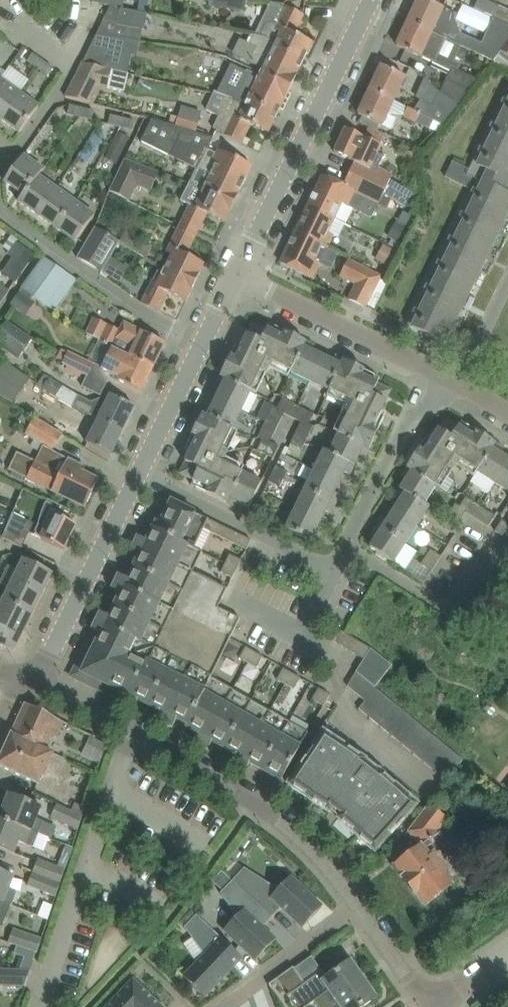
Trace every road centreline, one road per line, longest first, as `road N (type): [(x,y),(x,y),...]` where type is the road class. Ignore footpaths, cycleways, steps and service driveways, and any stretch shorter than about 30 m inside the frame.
road 1 (residential): [(357,906),(253,805),(36,683)]
road 2 (unclassified): [(36,683),(206,344)]
road 3 (unclassified): [(242,277),(362,32)]
road 4 (residential): [(0,204),(140,311),(206,344)]
road 5 (residential): [(335,571),(434,372)]
road 6 (residential): [(434,372),(242,277)]
road 7 (residential): [(357,906),(256,980)]
road 8 (residential): [(426,1006),(357,906)]

